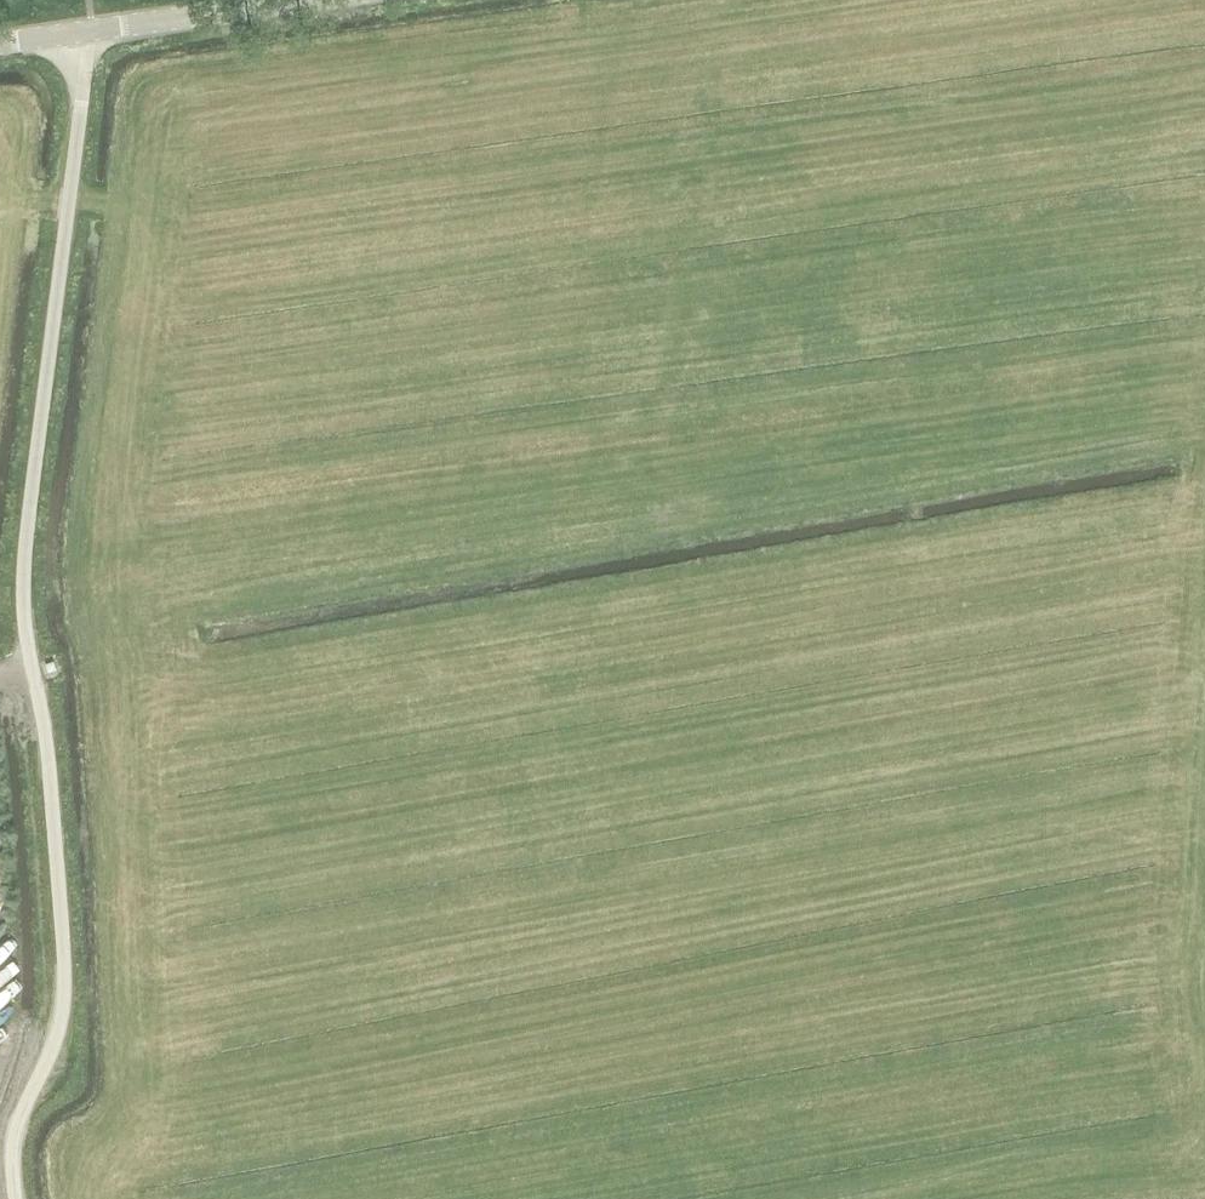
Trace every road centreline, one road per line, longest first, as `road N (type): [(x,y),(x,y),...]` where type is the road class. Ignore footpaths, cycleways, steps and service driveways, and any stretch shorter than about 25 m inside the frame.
road 1 (unclassified): [(17,1198),(14,1142),(64,1008),(50,768),(24,583),(90,30)]
road 2 (secondary): [(90,30),(307,0)]

